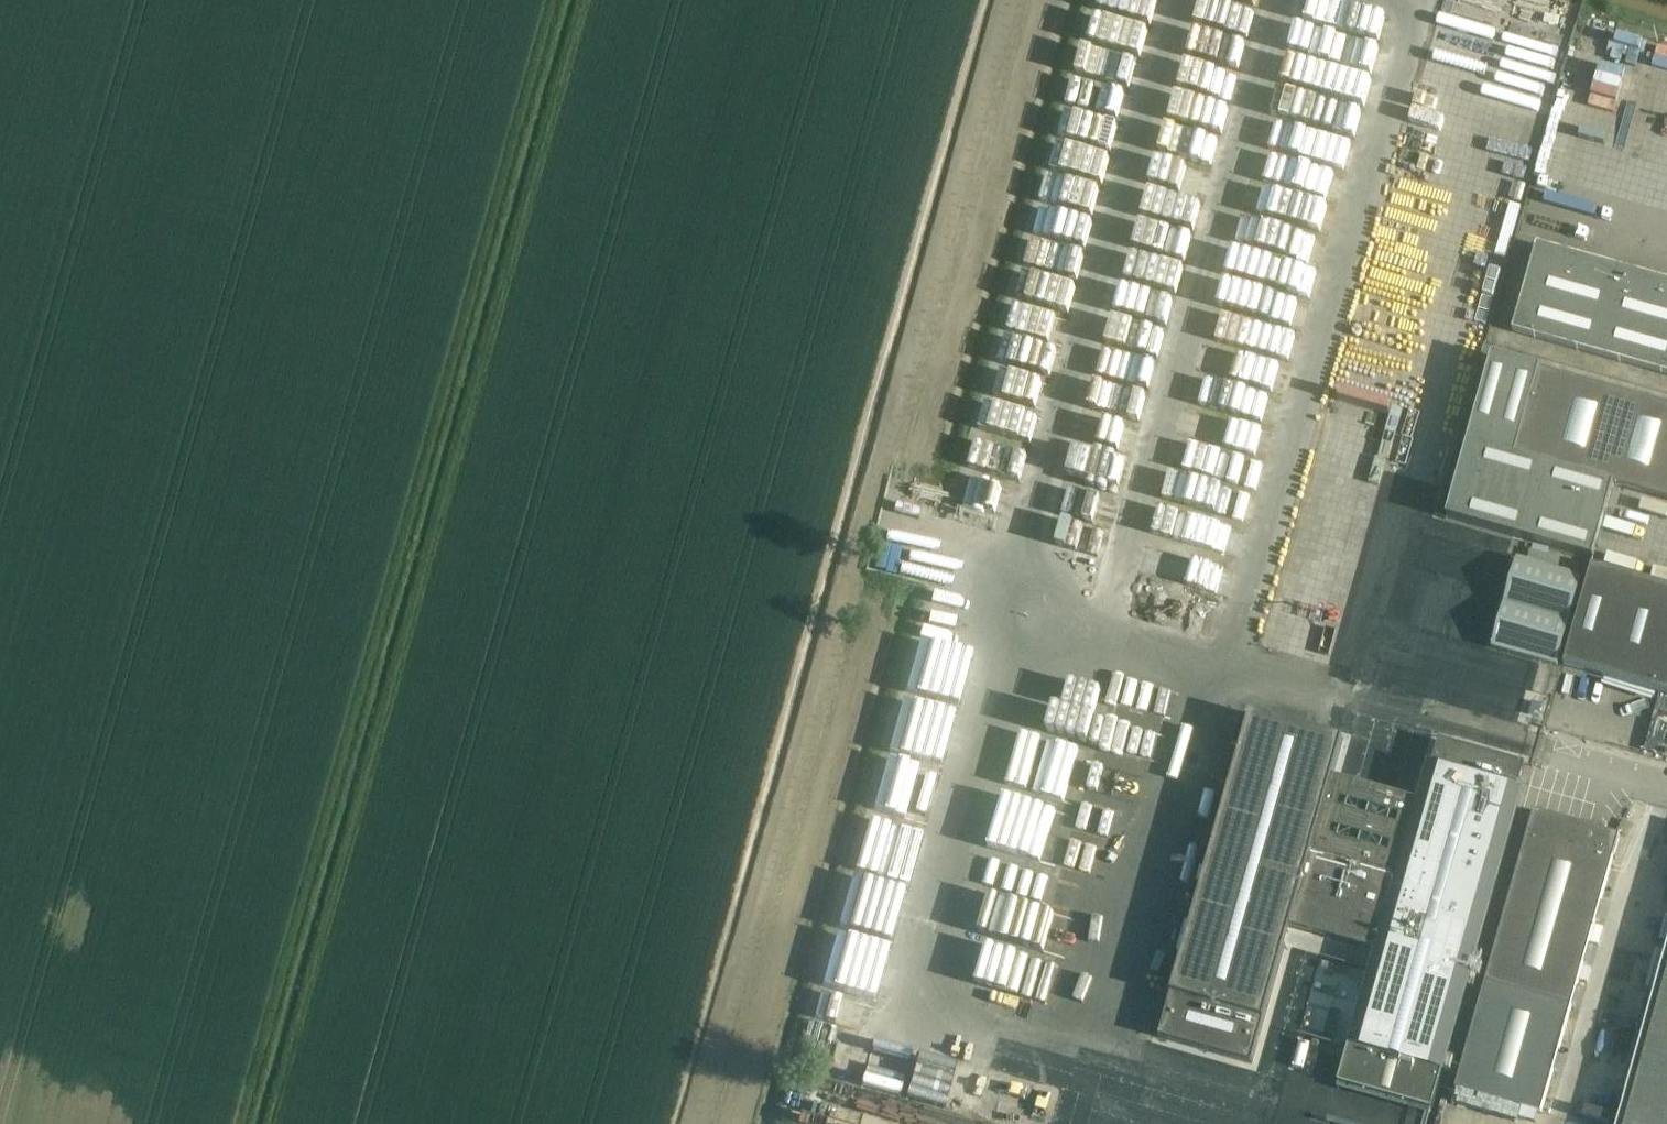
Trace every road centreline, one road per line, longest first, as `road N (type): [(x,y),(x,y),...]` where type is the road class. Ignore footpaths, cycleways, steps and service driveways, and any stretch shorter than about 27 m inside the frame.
road 1 (residential): [(1541,744),(1666,780)]

